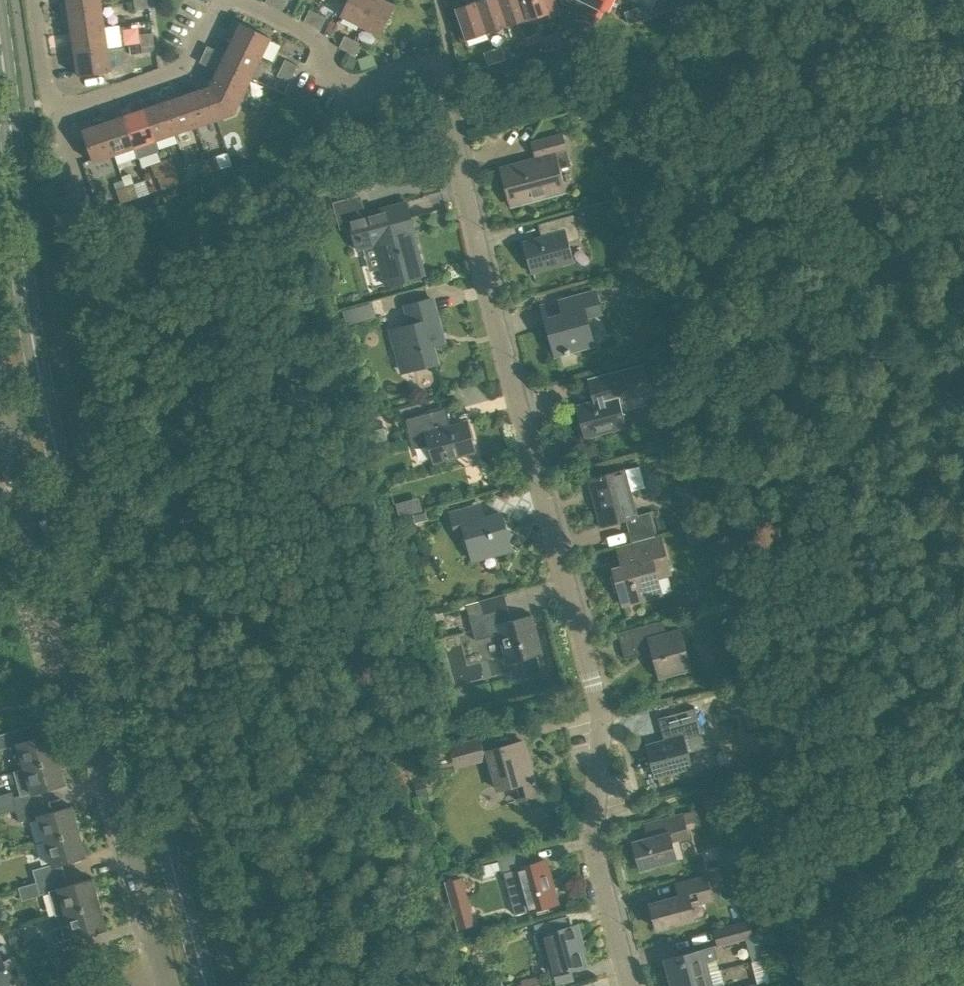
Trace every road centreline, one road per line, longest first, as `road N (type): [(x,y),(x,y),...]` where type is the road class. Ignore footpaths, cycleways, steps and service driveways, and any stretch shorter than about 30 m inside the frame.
road 1 (secondary): [(206,985),(38,376),(0,45)]
road 2 (residential): [(630,985),(589,836),(593,698),(441,111)]
road 3 (residential): [(441,111),(430,79),(417,67),(351,82),(329,77),(313,39),(236,5),(216,11),(178,70),(58,112)]
road 4 (residential): [(163,965),(38,527)]
road 5 (residential): [(38,527),(0,394)]

